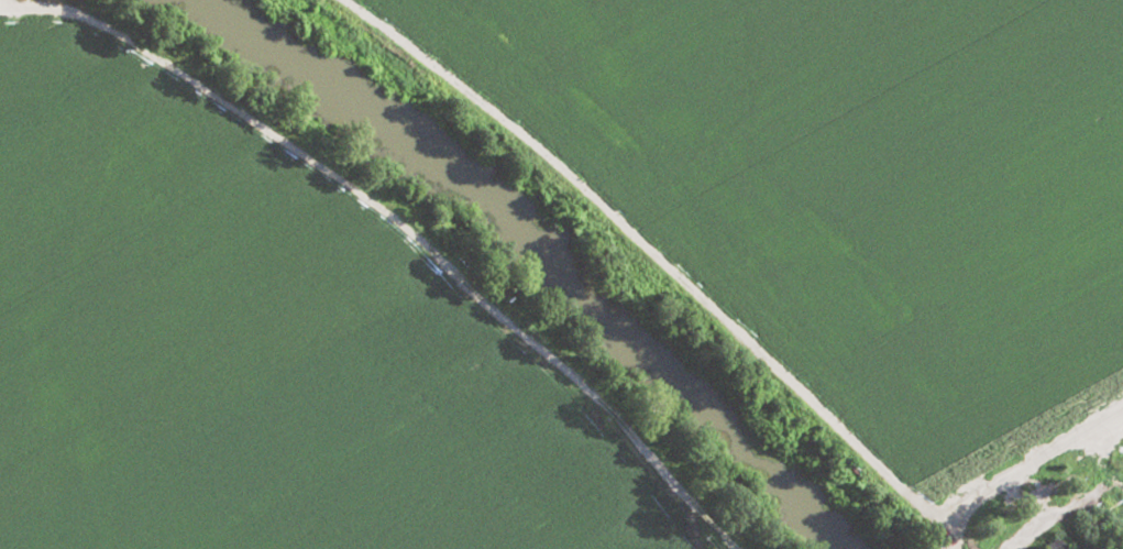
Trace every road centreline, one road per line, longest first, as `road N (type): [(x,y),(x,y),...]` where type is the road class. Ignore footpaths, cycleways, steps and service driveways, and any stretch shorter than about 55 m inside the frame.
road 1 (track): [(740,548),(551,351),(407,233),(78,0)]
road 2 (track): [(957,548),(854,427),(485,106),(342,0)]
road 3 (track): [(939,526),(1033,452),(1122,409)]

